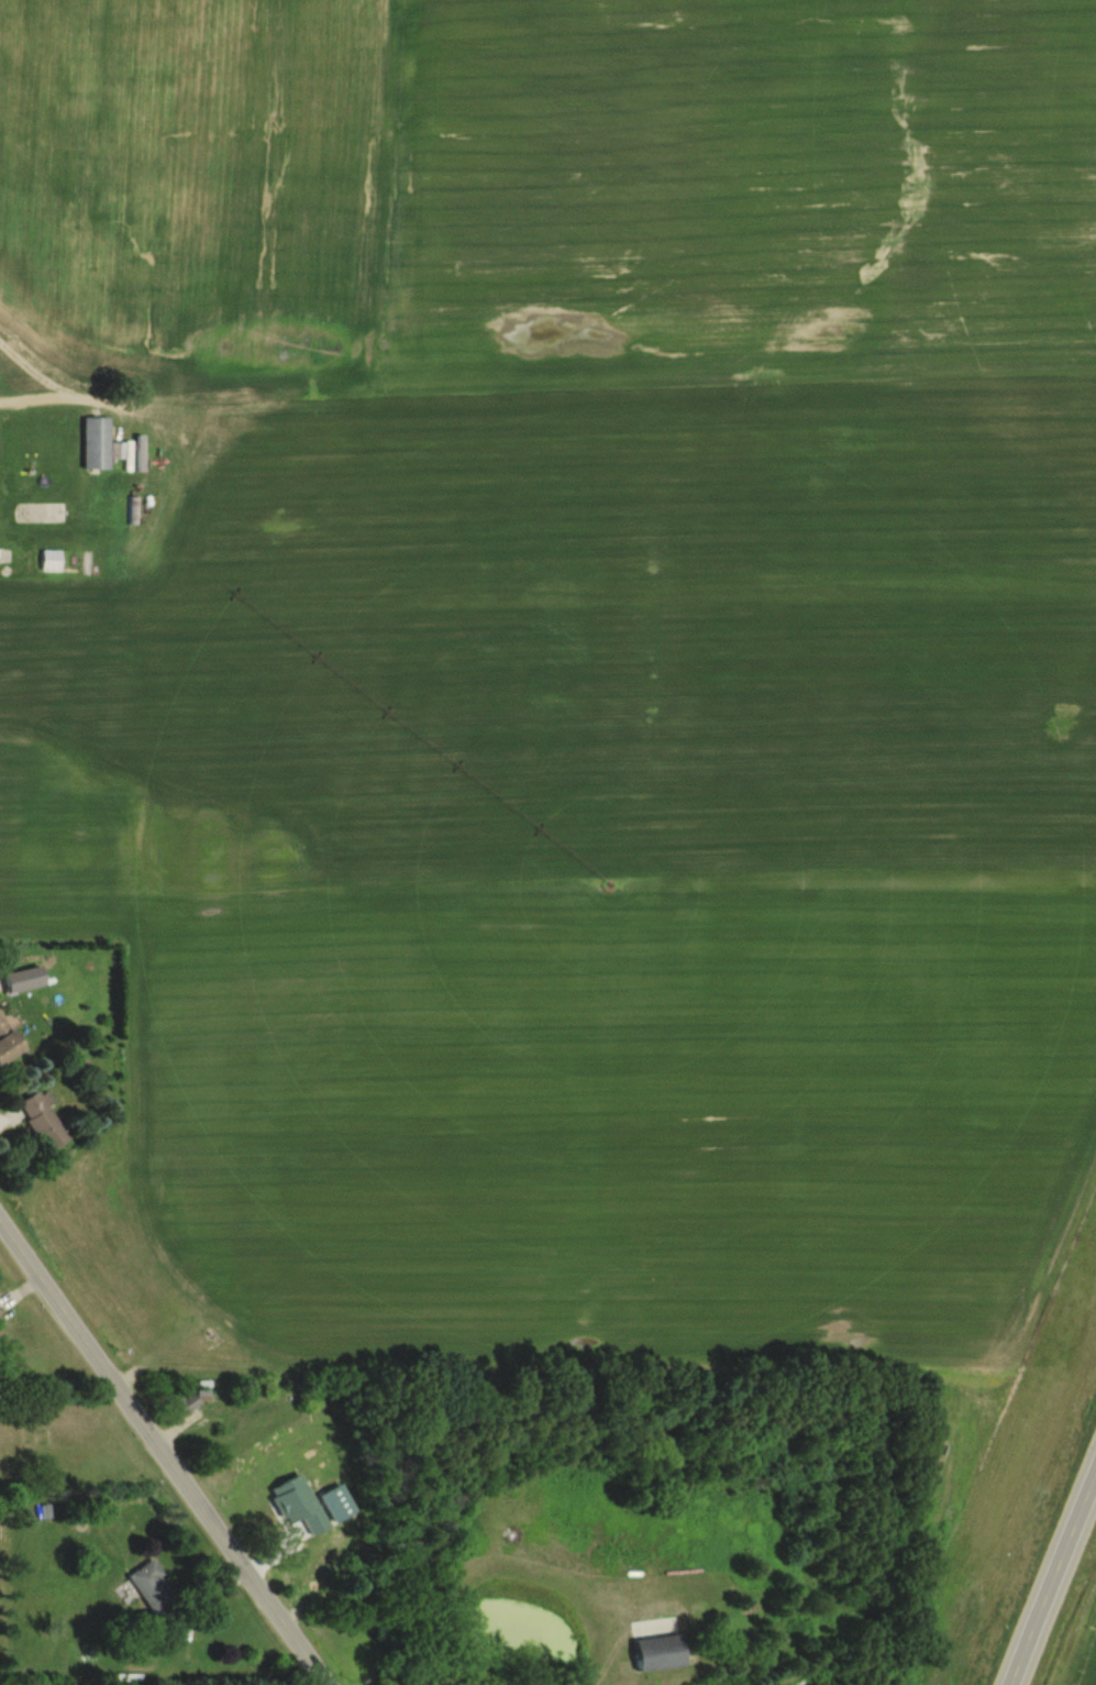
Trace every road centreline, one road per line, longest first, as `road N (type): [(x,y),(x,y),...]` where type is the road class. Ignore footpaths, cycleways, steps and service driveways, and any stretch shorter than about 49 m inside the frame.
road 1 (tertiary): [(325,1684),(0,1225)]
road 2 (trunk): [(1022,1684),(1095,1498)]

